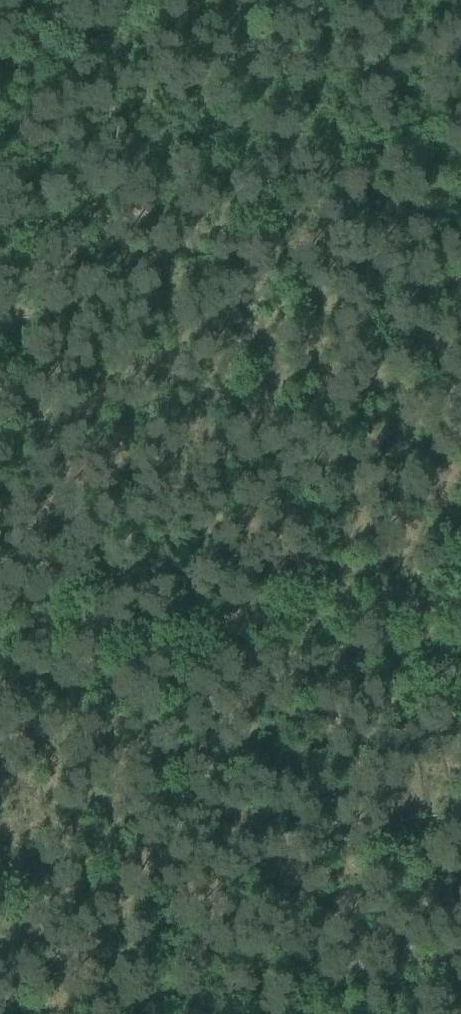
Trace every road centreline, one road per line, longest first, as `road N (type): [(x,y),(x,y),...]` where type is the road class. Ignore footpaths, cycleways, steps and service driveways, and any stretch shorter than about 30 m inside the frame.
road 1 (track): [(12,635),(460,614)]

